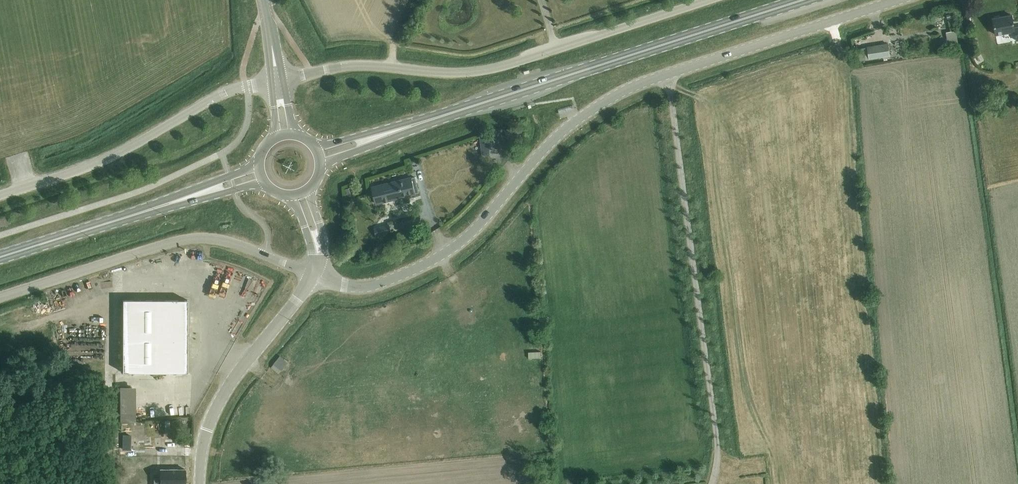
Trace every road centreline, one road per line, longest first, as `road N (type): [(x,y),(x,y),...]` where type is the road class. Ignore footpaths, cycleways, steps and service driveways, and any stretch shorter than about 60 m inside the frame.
road 1 (unclassified): [(312,274),(358,287),(418,268),(467,237),(557,136),(616,94),(898,0)]
road 2 (primary): [(320,155),(798,0)]
road 3 (unclassified): [(277,80),(362,64),(483,71),(705,0)]
road 4 (unclassified): [(0,298),(196,238),(238,245),(312,274)]
road 5 (unclassified): [(0,195),(121,152),(224,93),(277,80)]
road 6 (primary): [(0,257),(260,173)]
road 7 (unclassified): [(200,483),(213,415),(312,274)]

